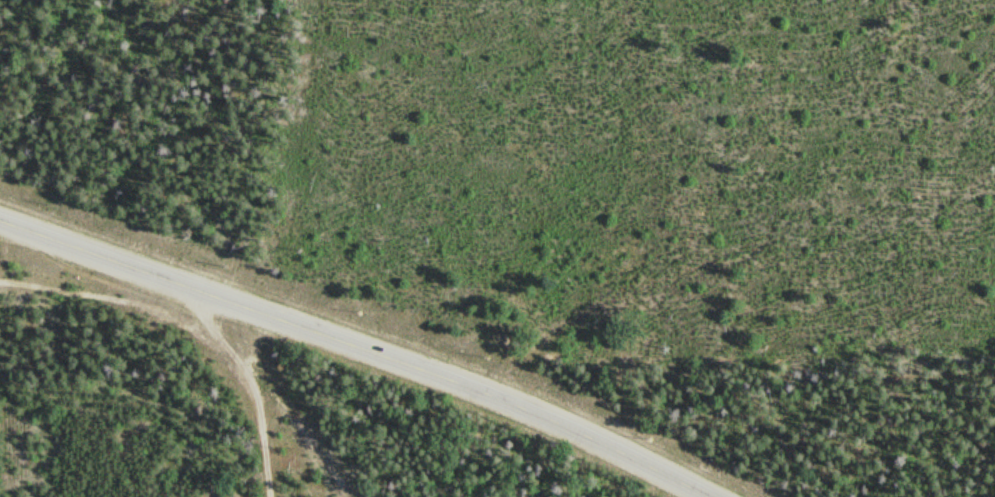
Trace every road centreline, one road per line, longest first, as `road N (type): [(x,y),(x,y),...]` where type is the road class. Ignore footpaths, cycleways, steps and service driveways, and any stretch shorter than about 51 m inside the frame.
road 1 (tertiary): [(716,496),(528,408),(0,219)]
road 2 (track): [(497,397),(545,331),(632,295),(739,314),(819,291),(871,224),(994,182)]
road 3 (track): [(202,291),(200,307),(259,386),(273,496)]
road 4 (track): [(346,496),(340,475),(269,381),(255,349),(272,316)]

